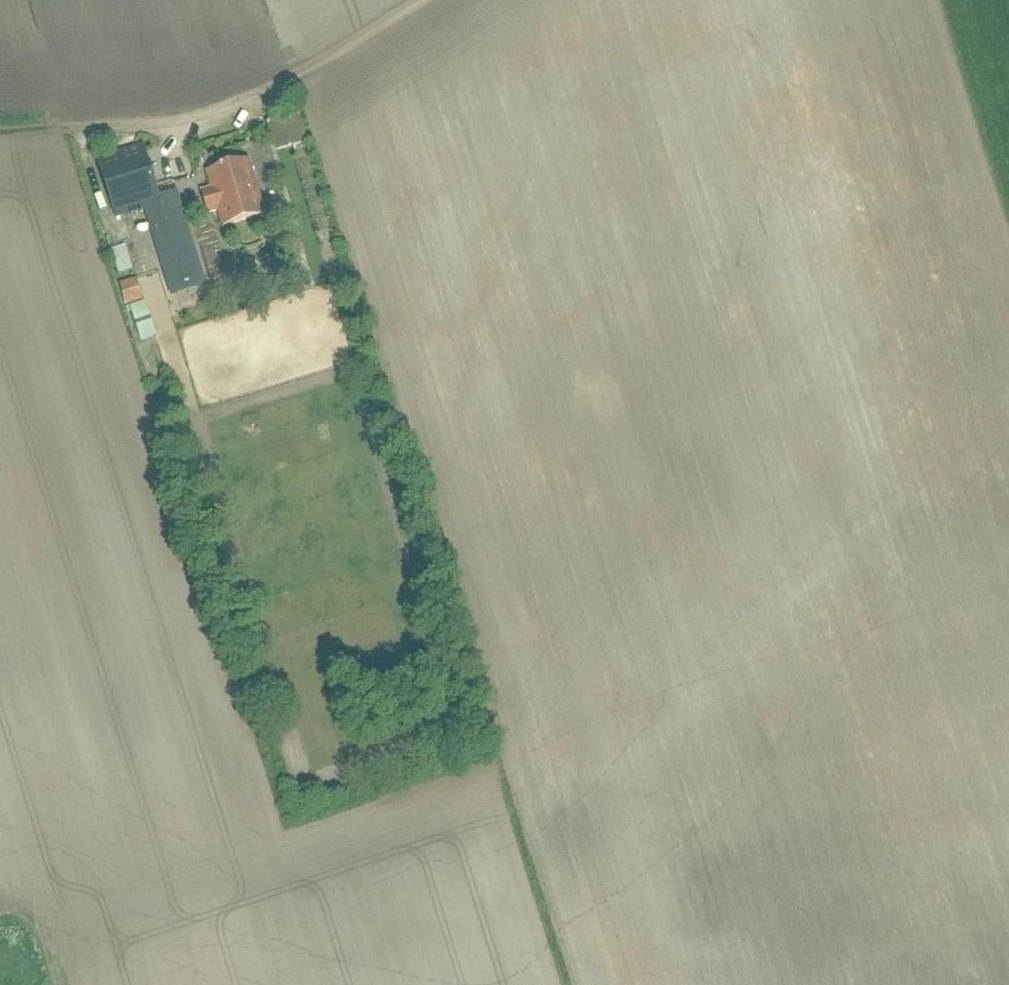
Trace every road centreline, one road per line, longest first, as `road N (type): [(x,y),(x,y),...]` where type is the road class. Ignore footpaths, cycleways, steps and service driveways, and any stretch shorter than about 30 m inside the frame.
road 1 (track): [(421,0),(270,94),(138,125),(0,130)]

